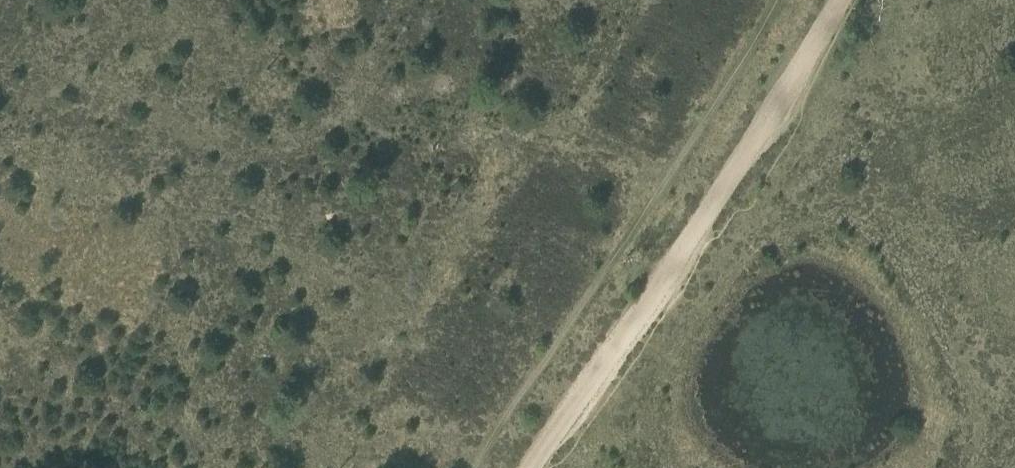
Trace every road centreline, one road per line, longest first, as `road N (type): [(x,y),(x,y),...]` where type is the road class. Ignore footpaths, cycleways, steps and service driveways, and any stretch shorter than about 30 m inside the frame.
road 1 (track): [(832,0),(699,237),(534,467)]

